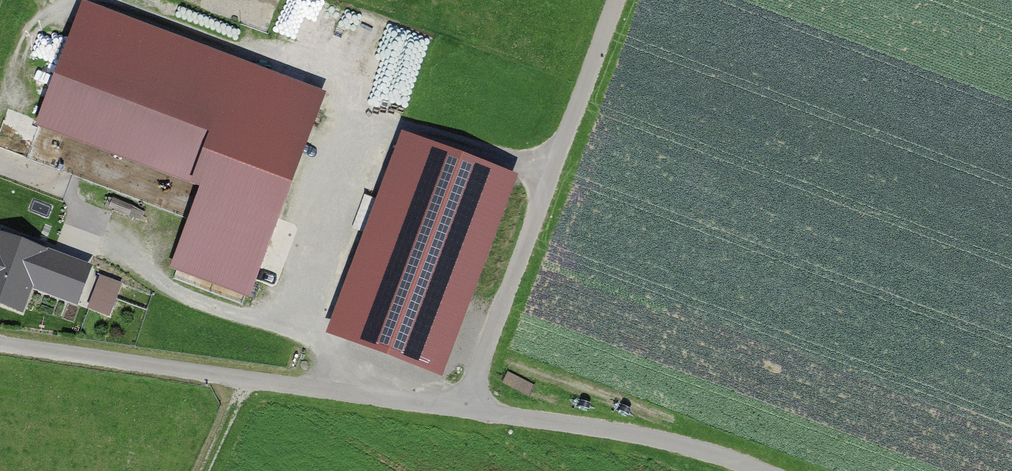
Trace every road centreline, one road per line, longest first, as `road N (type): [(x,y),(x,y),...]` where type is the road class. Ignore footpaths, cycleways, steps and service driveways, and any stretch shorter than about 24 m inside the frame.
road 1 (track): [(759,470),(679,443),(592,428),(0,343)]
road 2 (residential): [(616,0),(479,369),(473,411)]

